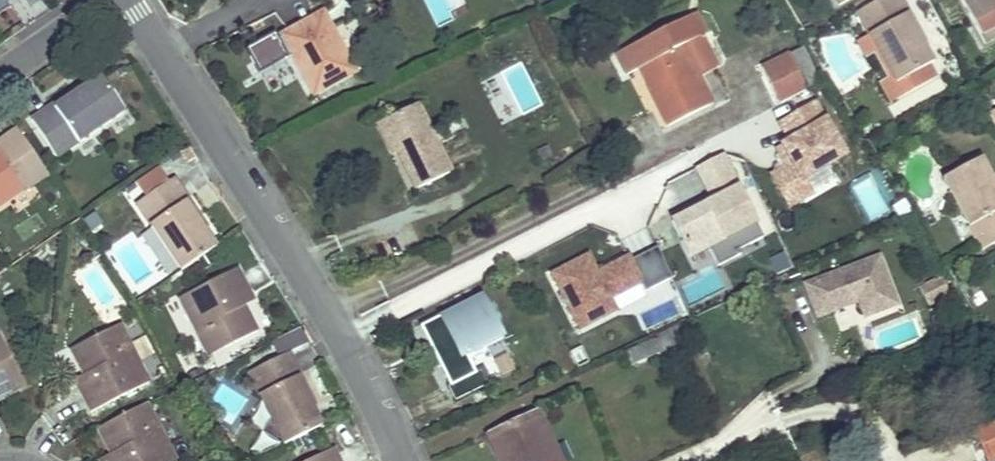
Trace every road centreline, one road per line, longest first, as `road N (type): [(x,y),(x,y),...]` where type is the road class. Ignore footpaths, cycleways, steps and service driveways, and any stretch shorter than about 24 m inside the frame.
road 1 (residential): [(126,0),(330,313),(404,460)]
road 2 (residential): [(734,445),(849,396),(884,460)]
road 3 (residential): [(113,0),(0,77)]

